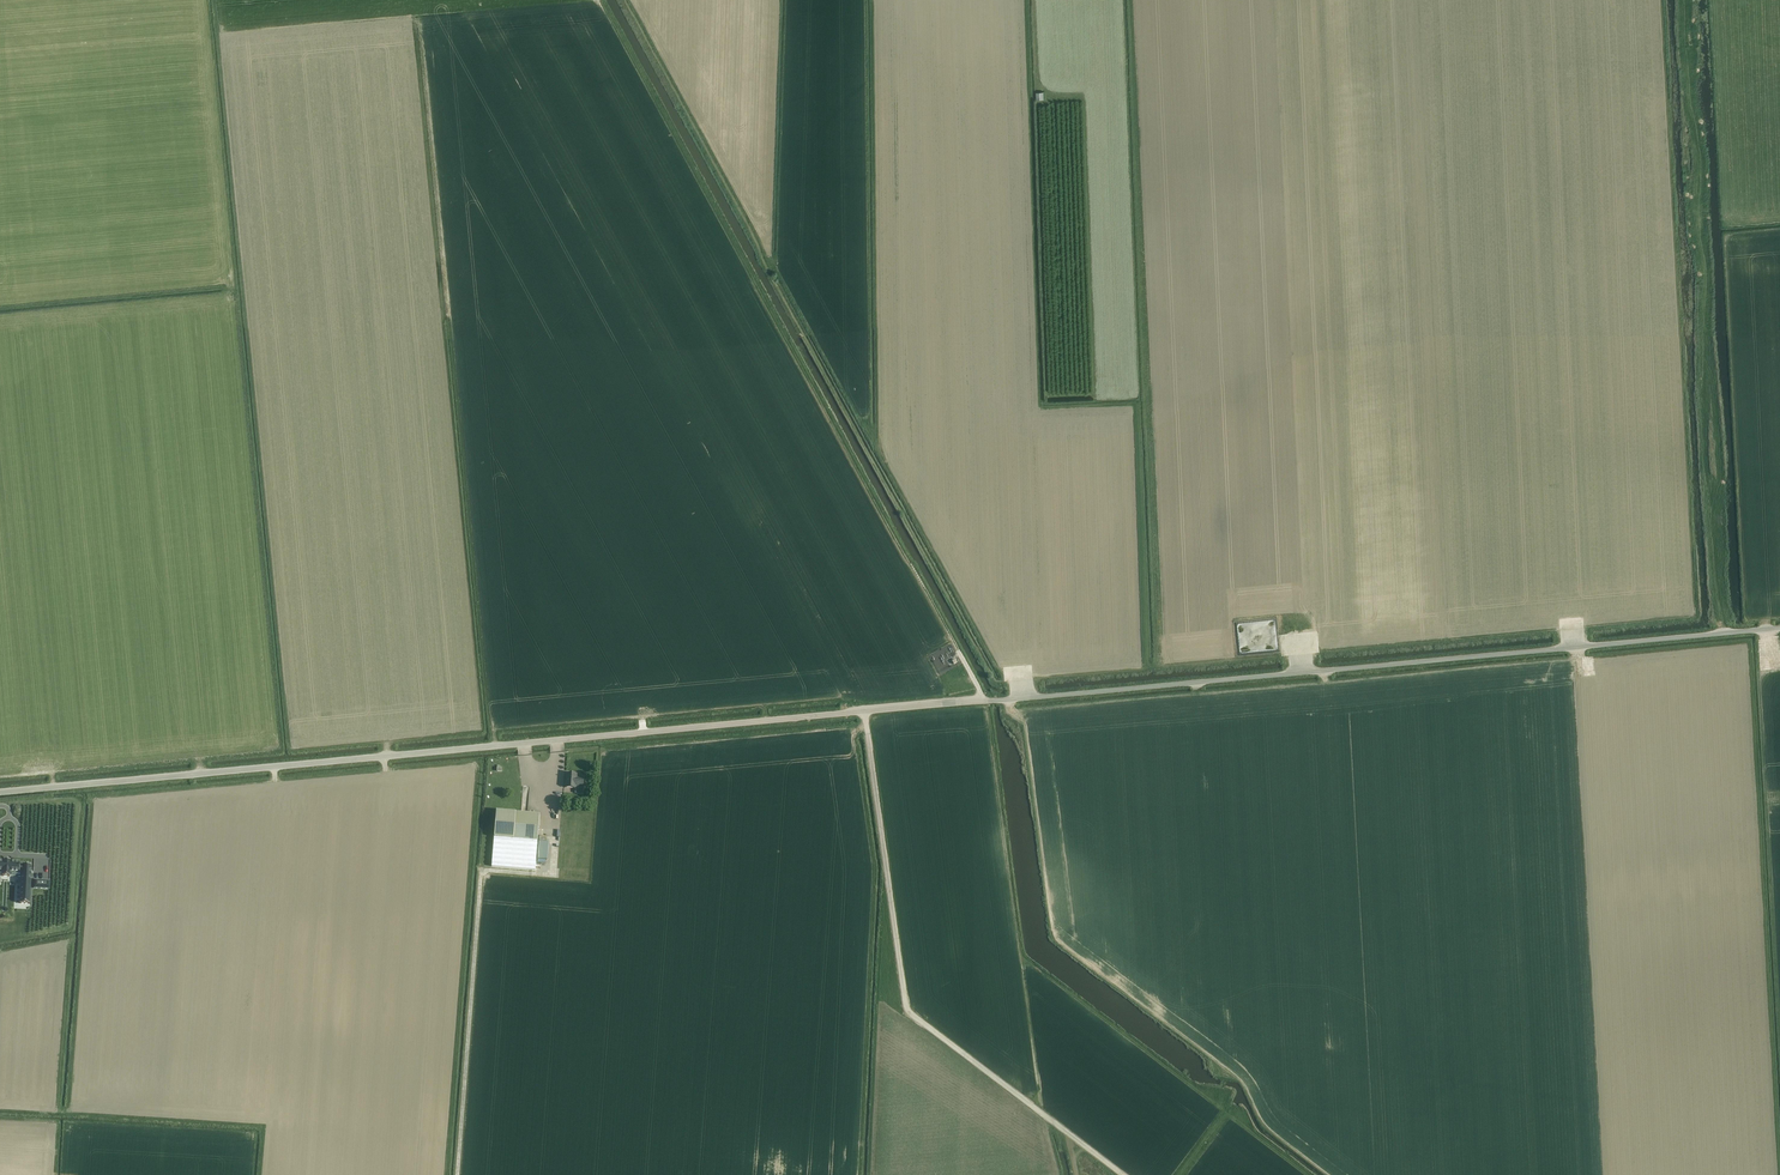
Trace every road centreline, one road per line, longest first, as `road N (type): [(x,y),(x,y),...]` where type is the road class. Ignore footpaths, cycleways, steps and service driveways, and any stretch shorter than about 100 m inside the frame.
road 1 (unclassified): [(0,792),(1779,628)]
road 2 (track): [(982,701),(751,274)]
road 3 (track): [(457,1174),(481,869),(550,875)]

